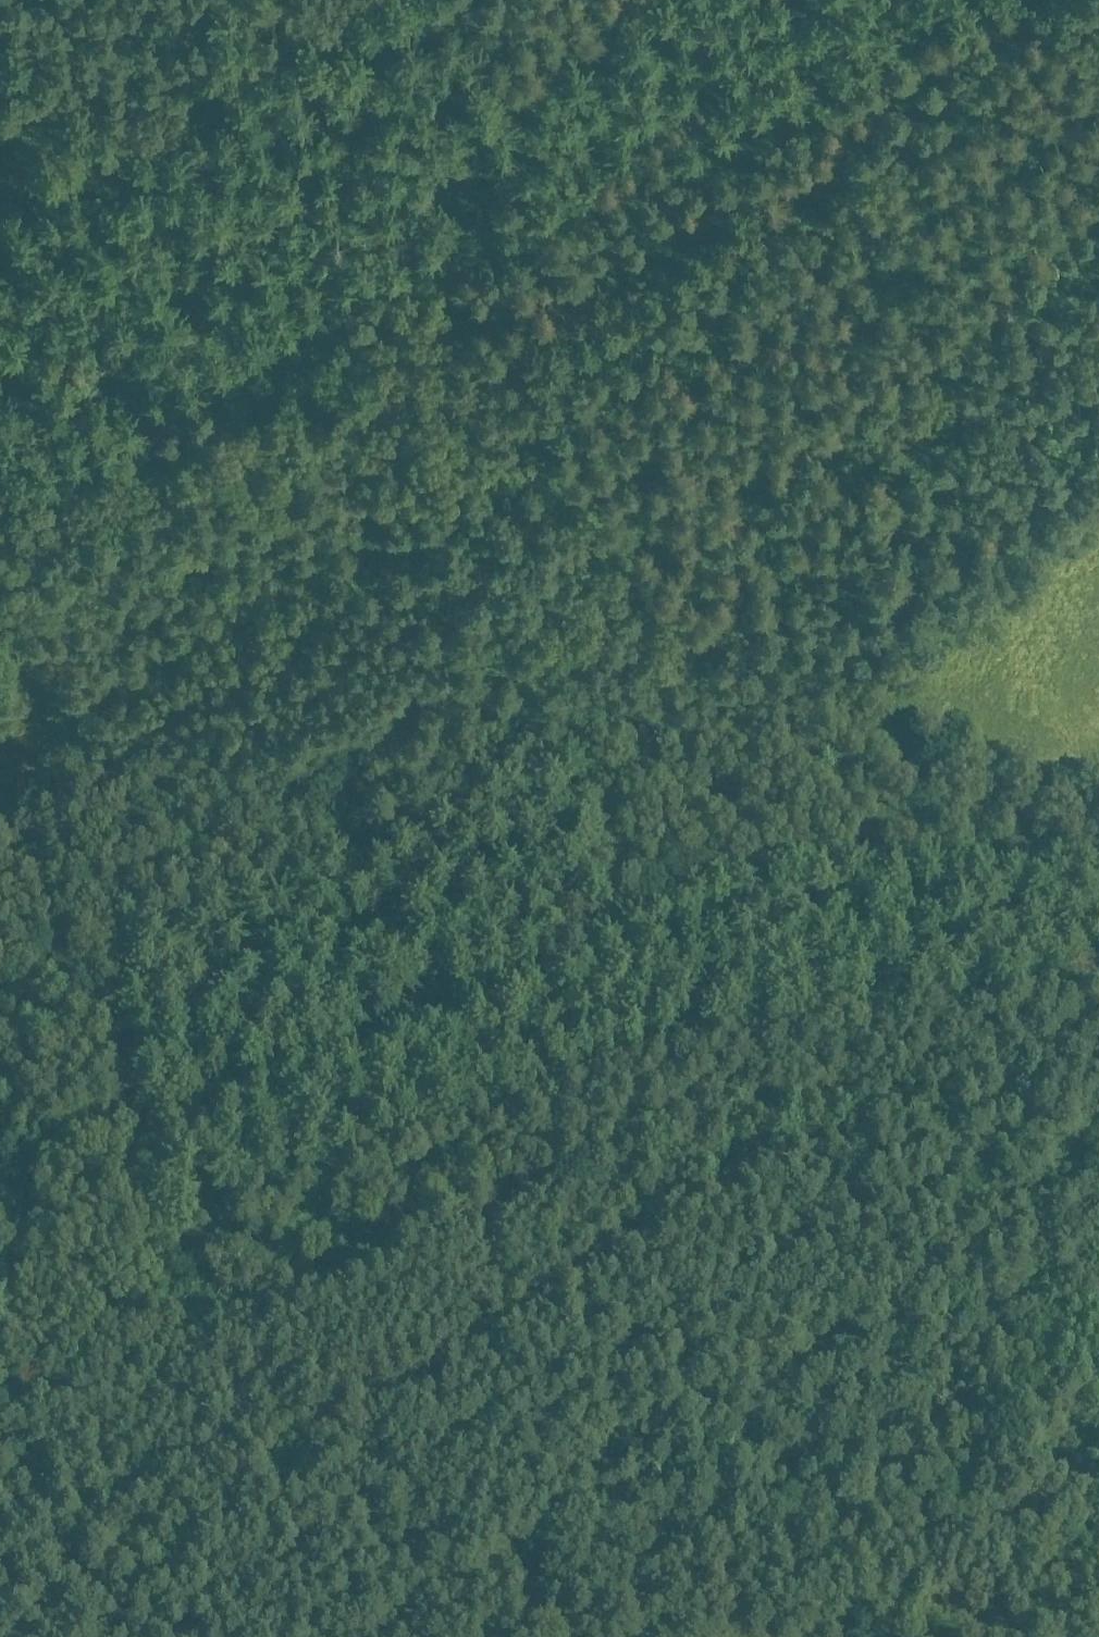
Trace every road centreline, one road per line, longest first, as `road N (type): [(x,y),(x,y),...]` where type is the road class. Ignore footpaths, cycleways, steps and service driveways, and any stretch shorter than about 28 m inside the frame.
road 1 (track): [(0,1331),(37,1190),(80,1160),(521,1007),(647,926),(728,905),(874,893),(1098,894)]

